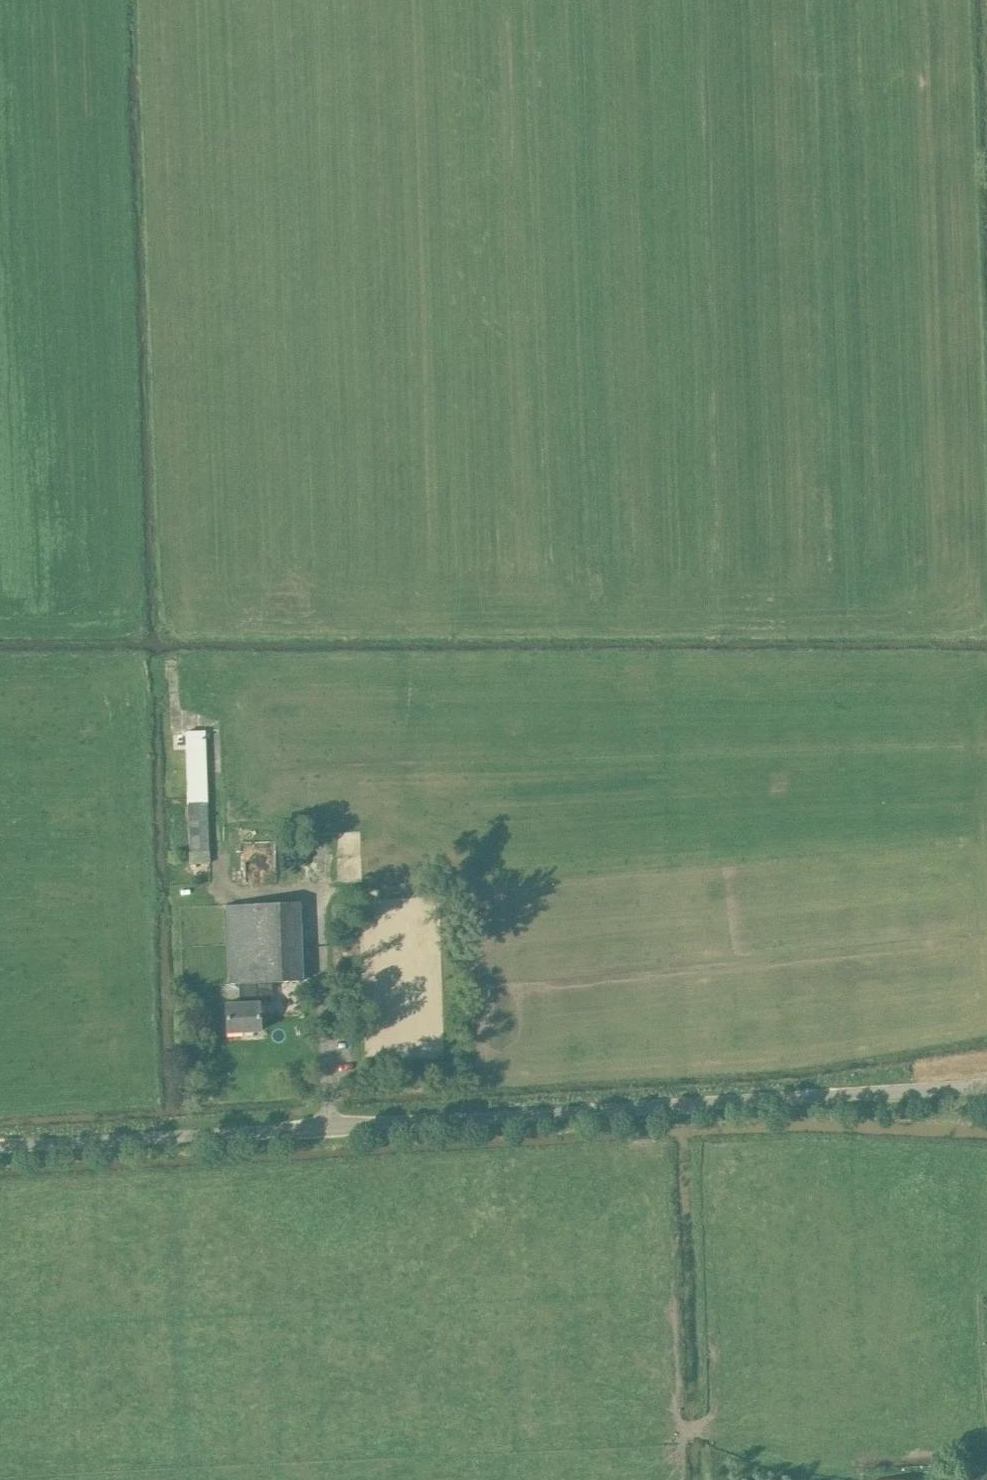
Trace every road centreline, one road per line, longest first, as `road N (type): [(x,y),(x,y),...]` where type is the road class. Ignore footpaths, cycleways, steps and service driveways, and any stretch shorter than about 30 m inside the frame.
road 1 (unclassified): [(0,1153),(986,1089)]

